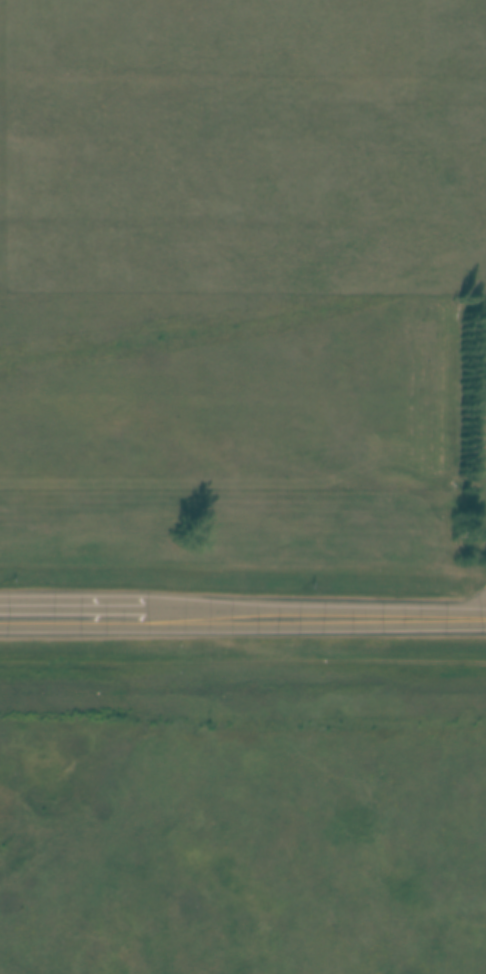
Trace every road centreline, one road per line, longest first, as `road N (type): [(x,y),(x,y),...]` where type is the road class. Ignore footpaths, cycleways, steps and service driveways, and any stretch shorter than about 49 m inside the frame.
road 1 (primary): [(485,616),(141,618)]
road 2 (primary): [(141,618),(0,618)]

